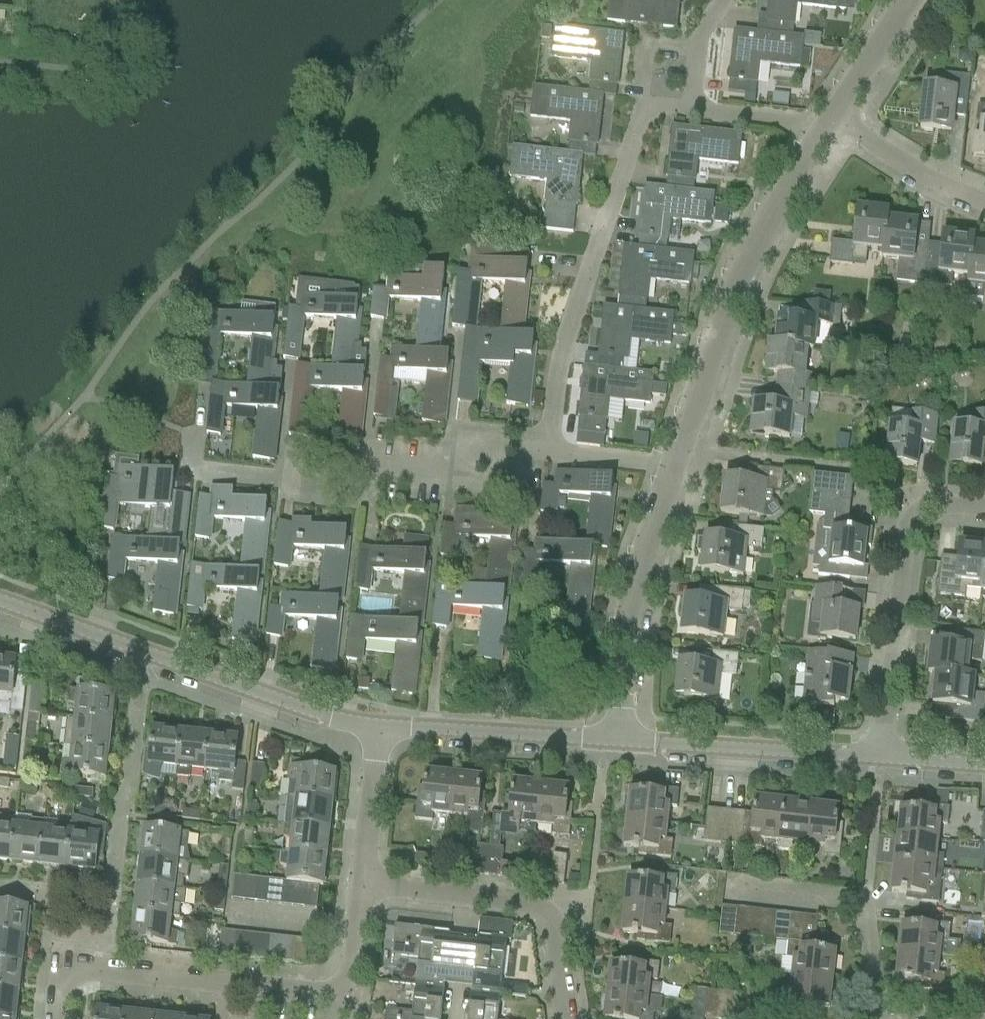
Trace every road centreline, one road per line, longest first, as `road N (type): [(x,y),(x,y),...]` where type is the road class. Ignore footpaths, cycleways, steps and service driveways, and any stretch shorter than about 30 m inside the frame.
road 1 (residential): [(190,436),(190,475),(365,481),(543,461)]
road 2 (residential): [(668,477),(765,237),(827,132)]
road 3 (residential): [(543,461),(577,310),(649,114)]
road 4 (unclassified): [(353,974),(321,995),(109,970),(63,977),(58,1018)]
road 5 (residential): [(886,757),(910,521),(921,507),(984,504)]
road 6 (residential): [(361,880),(538,905),(554,920),(563,1018)]
road 7 (residential): [(886,757),(617,741)]
road 8 (residential): [(617,741),(638,588),(668,477)]
road 9 (residential): [(377,728),(143,653)]
road 10 (residential): [(617,741),(377,728)]
road 11 (residential): [(827,132),(649,114)]
road 12 (residential): [(984,189),(827,132)]
road 13 (residential): [(827,132),(914,0)]
road 14 (residential): [(361,880),(377,728)]
road 15 (unclassified): [(143,653),(0,600)]
road 16 (residential): [(649,114),(722,0)]
road 17 (residential): [(668,477),(543,461)]

